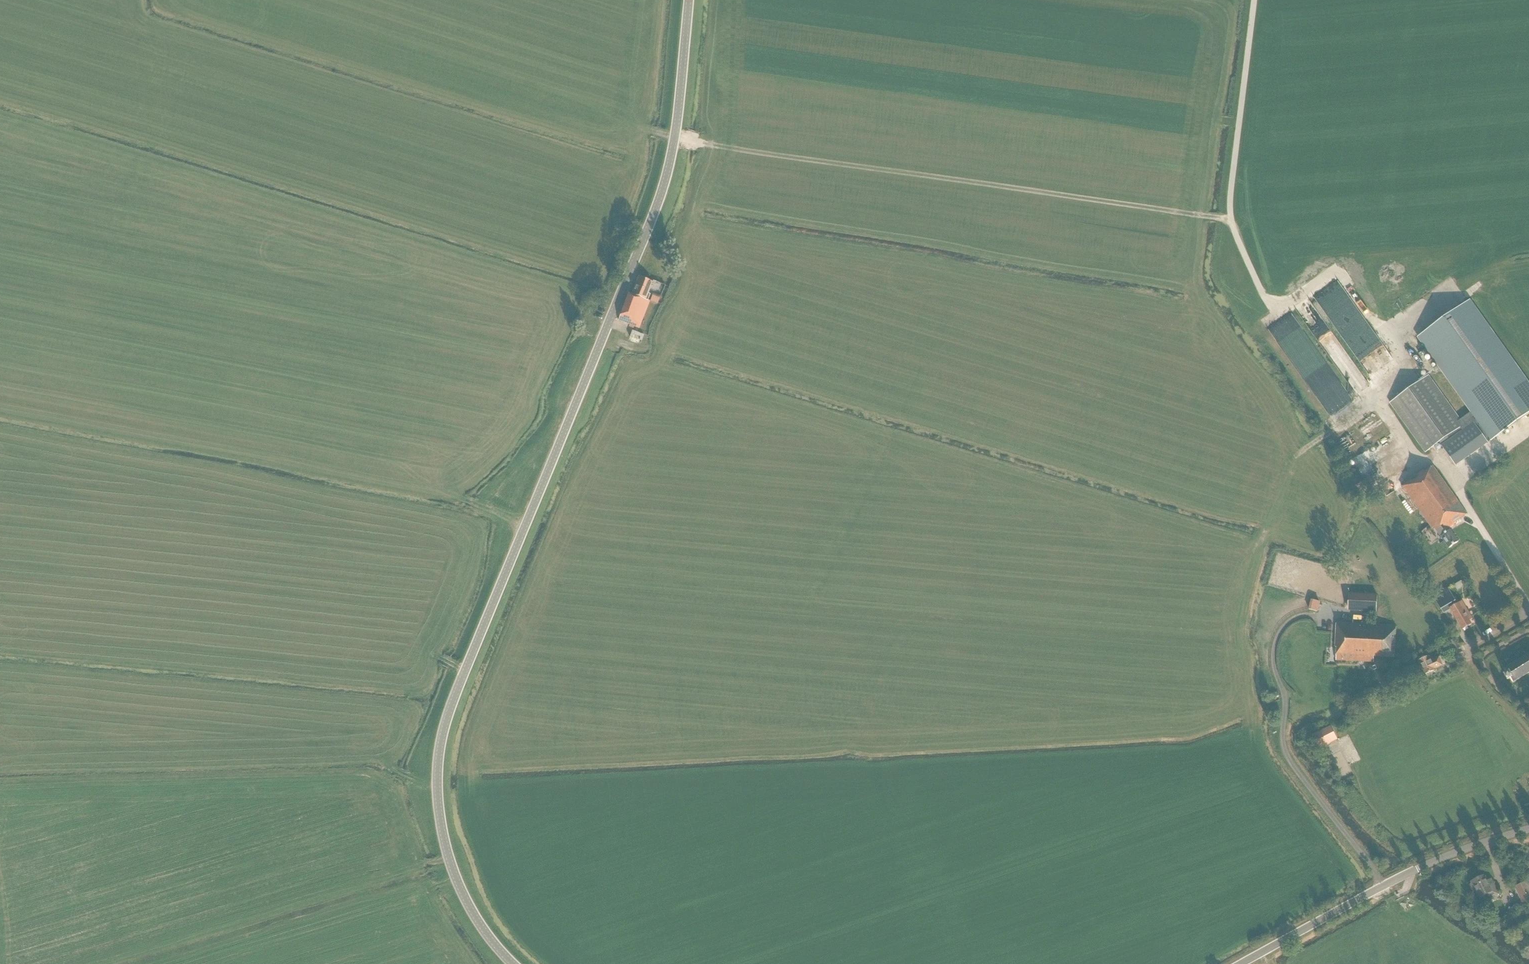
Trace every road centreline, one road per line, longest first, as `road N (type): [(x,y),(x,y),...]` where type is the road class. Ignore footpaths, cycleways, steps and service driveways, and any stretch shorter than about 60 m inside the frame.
road 1 (tertiary): [(512,963),(453,873),(440,818),(440,747),(660,198),(689,0)]
road 2 (unclassified): [(1242,963),(1418,869),(1528,830)]

